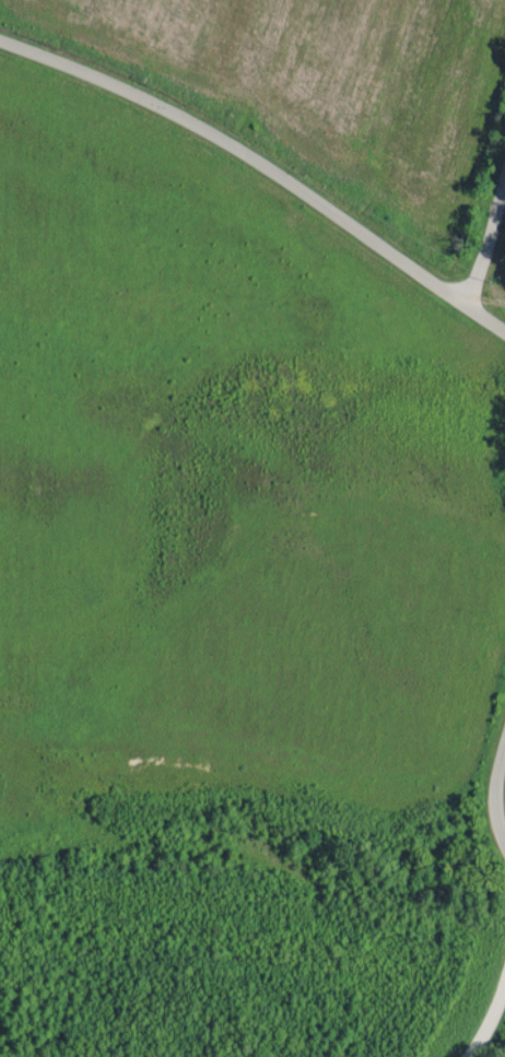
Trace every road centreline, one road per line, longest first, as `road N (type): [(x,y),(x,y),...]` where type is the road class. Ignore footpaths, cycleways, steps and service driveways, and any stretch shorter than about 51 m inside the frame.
road 1 (tertiary): [(504,330),(216,136),(0,39)]
road 2 (residential): [(460,300),(473,280),(504,166)]

